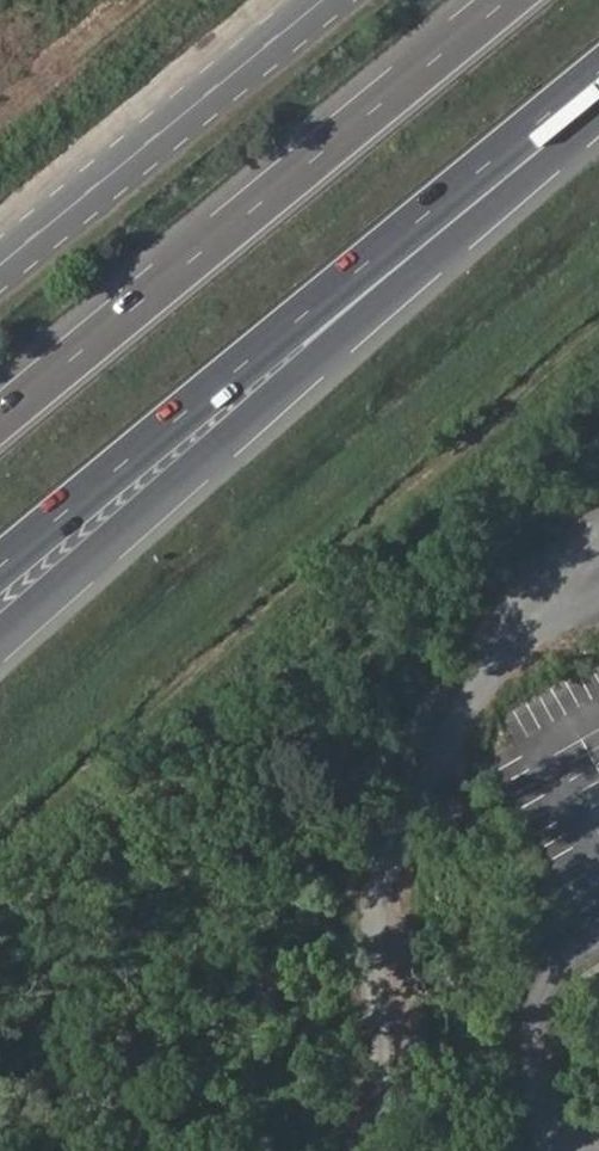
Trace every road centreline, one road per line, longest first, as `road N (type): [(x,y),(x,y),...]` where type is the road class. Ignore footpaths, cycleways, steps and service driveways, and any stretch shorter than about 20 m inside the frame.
road 1 (motorway): [(0,639),(598,120)]
road 2 (motorway): [(0,567),(598,70)]
road 3 (motorway): [(505,0),(0,417)]
road 4 (secondary): [(325,0),(0,267)]

